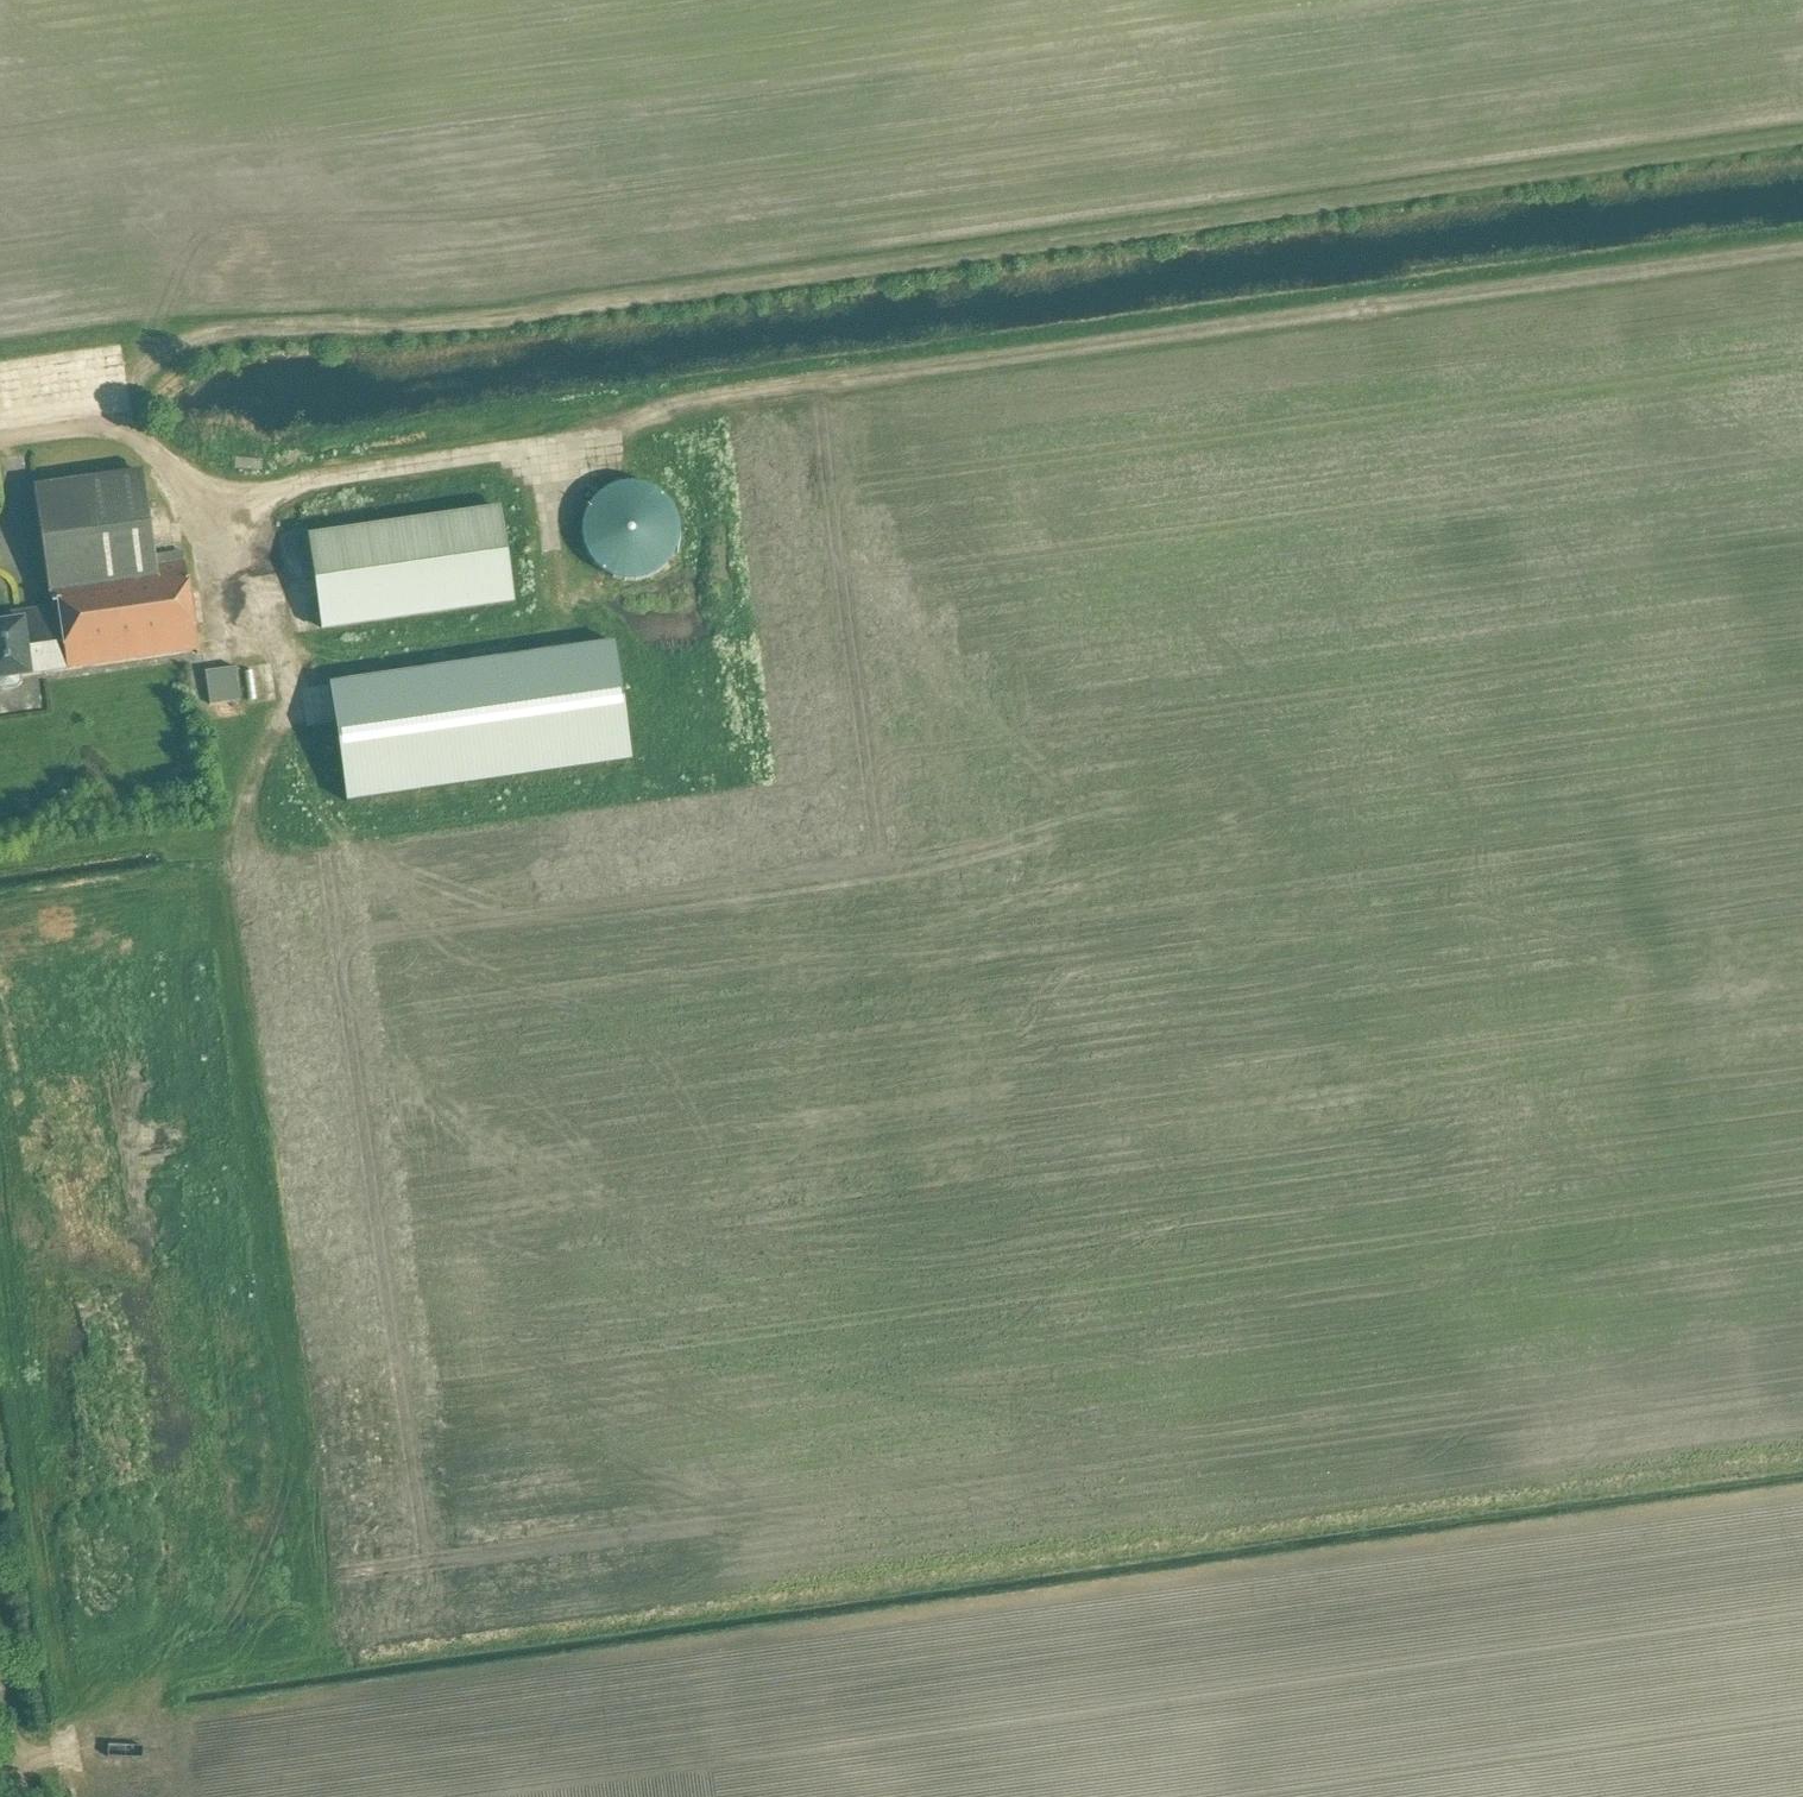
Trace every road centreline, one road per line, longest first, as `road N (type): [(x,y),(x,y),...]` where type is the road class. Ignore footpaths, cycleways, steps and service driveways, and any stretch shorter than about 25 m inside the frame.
road 1 (track): [(1802,147),(669,301),(425,330),(208,339),(0,433)]

